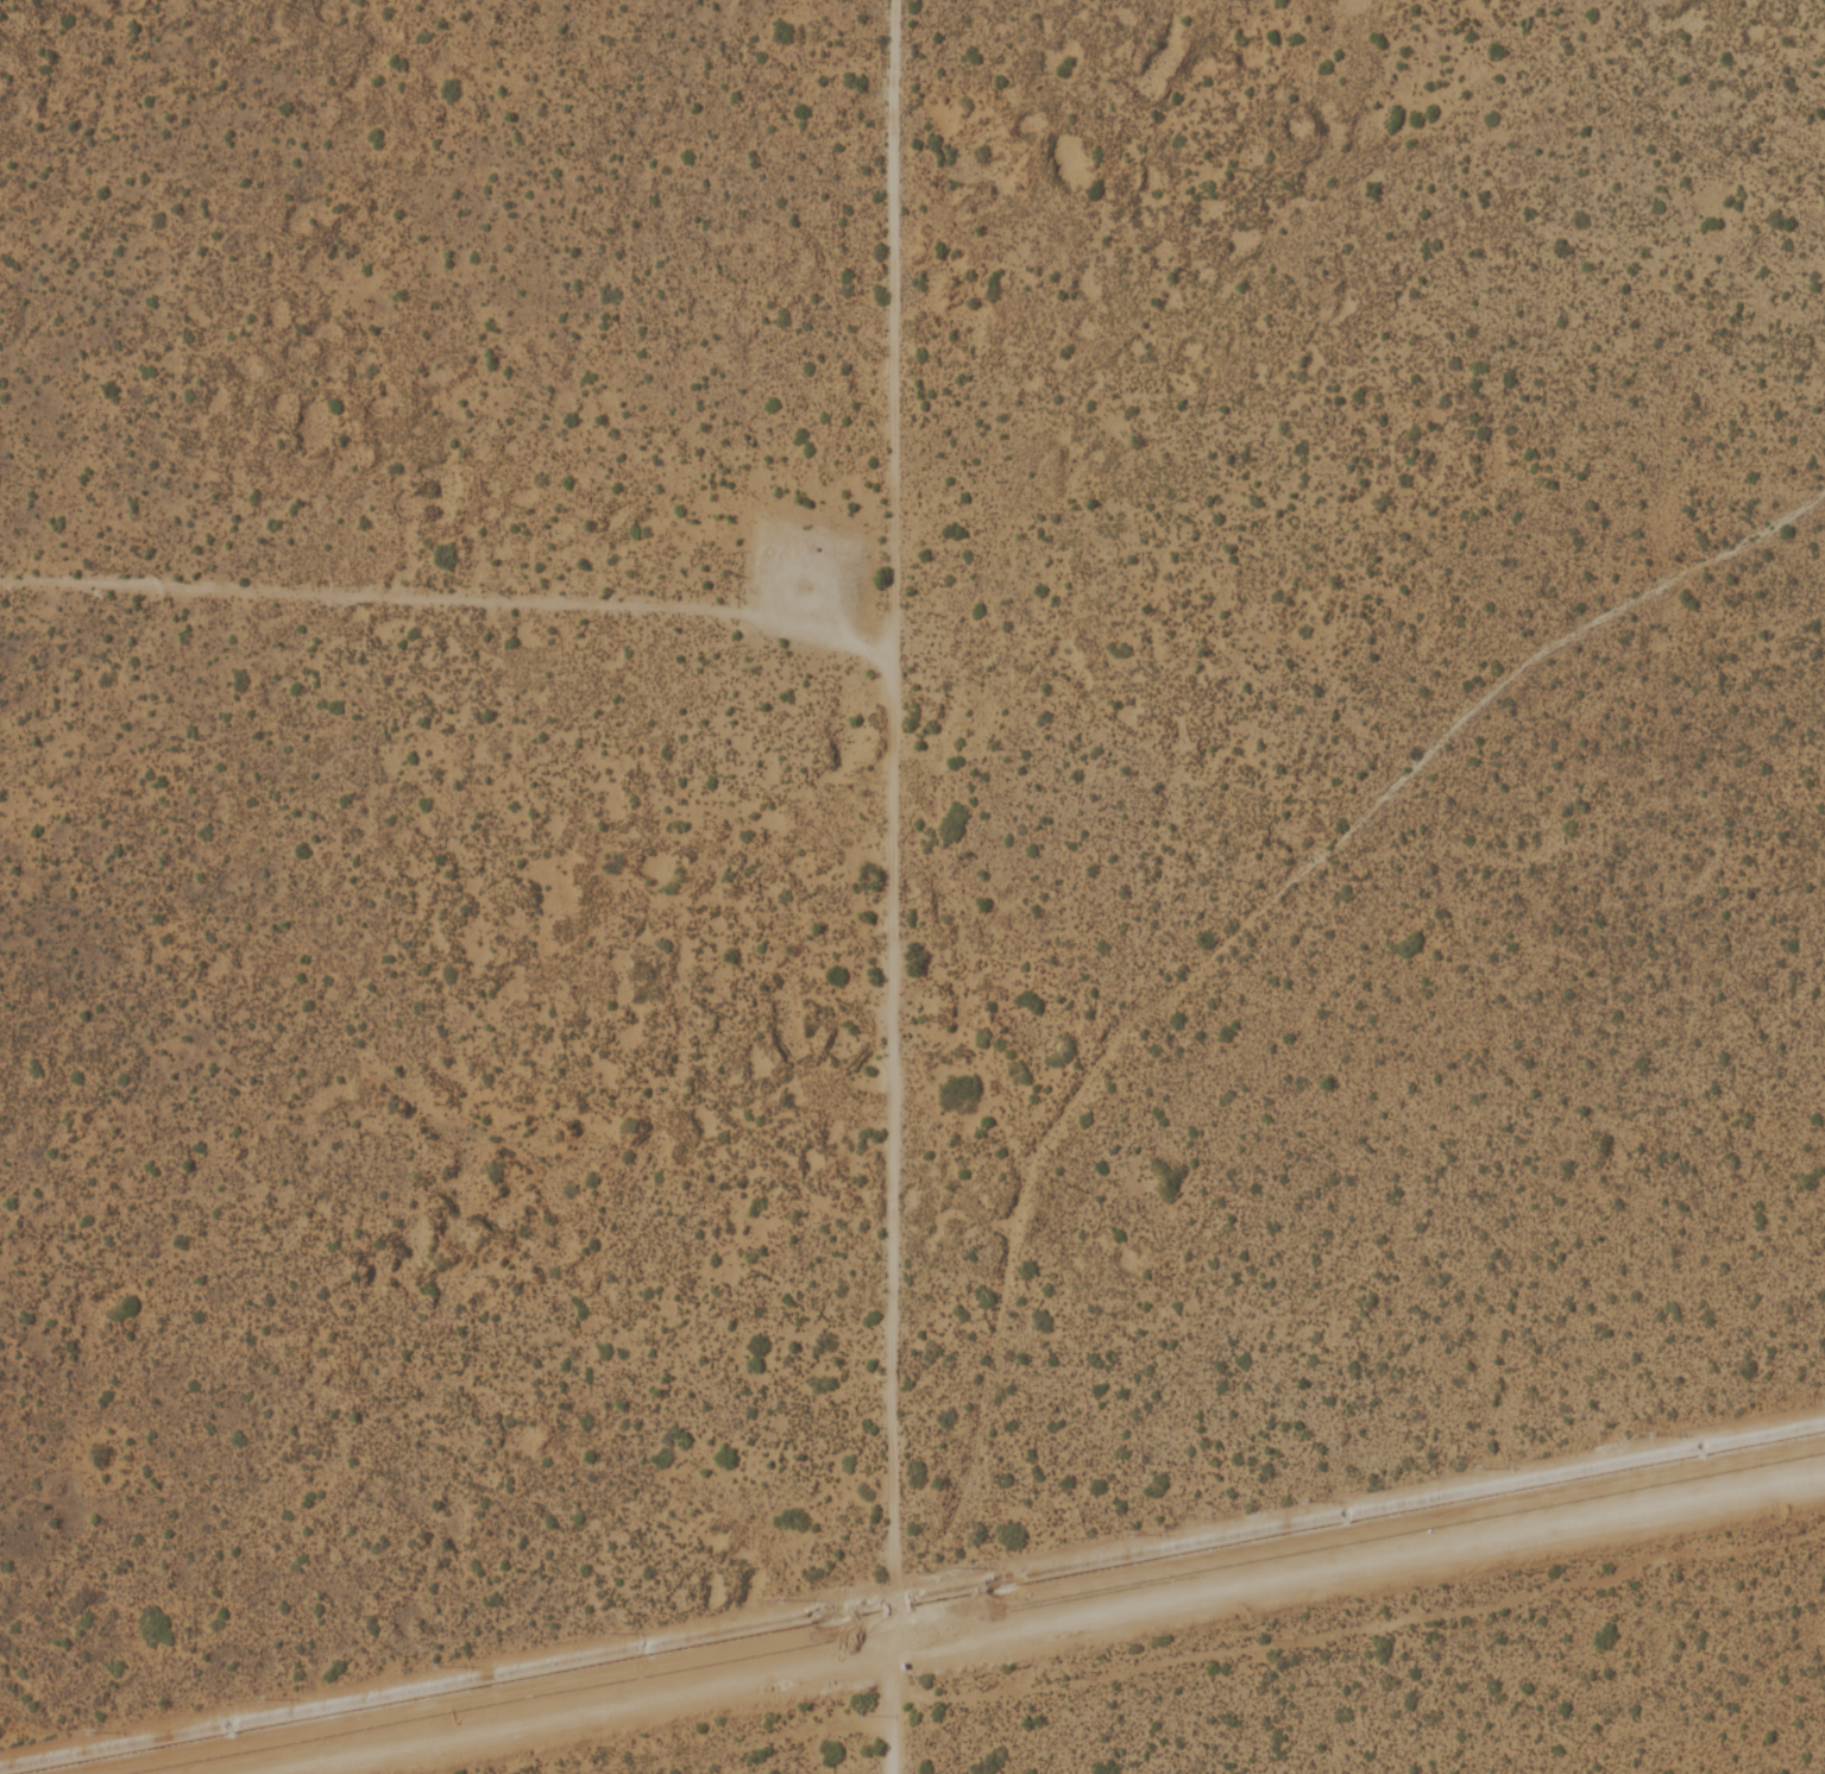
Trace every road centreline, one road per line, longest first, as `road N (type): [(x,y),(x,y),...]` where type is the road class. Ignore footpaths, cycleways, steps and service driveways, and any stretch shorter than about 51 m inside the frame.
road 1 (residential): [(1143,1773),(1107,1452),(1234,1059),(1294,957),(1437,790),(1824,469)]

